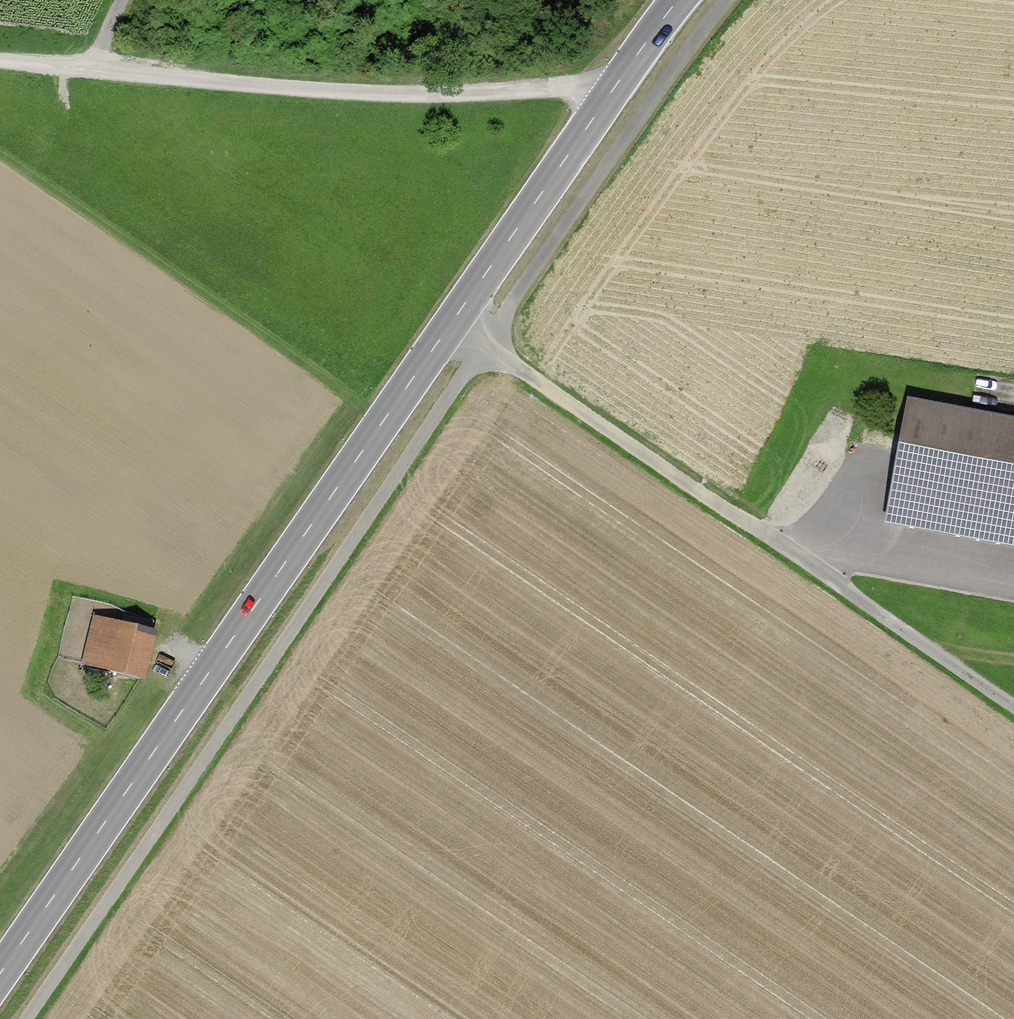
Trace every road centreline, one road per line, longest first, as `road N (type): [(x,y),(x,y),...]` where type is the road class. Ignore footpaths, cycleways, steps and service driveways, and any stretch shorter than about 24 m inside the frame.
road 1 (track): [(27,1018),(671,75),(732,0)]
road 2 (tertiary): [(678,0),(0,971)]
road 3 (track): [(1013,706),(484,347)]
road 4 (track): [(620,78),(476,96),(375,96),(0,62)]
road 5 (track): [(777,545),(1013,587)]

